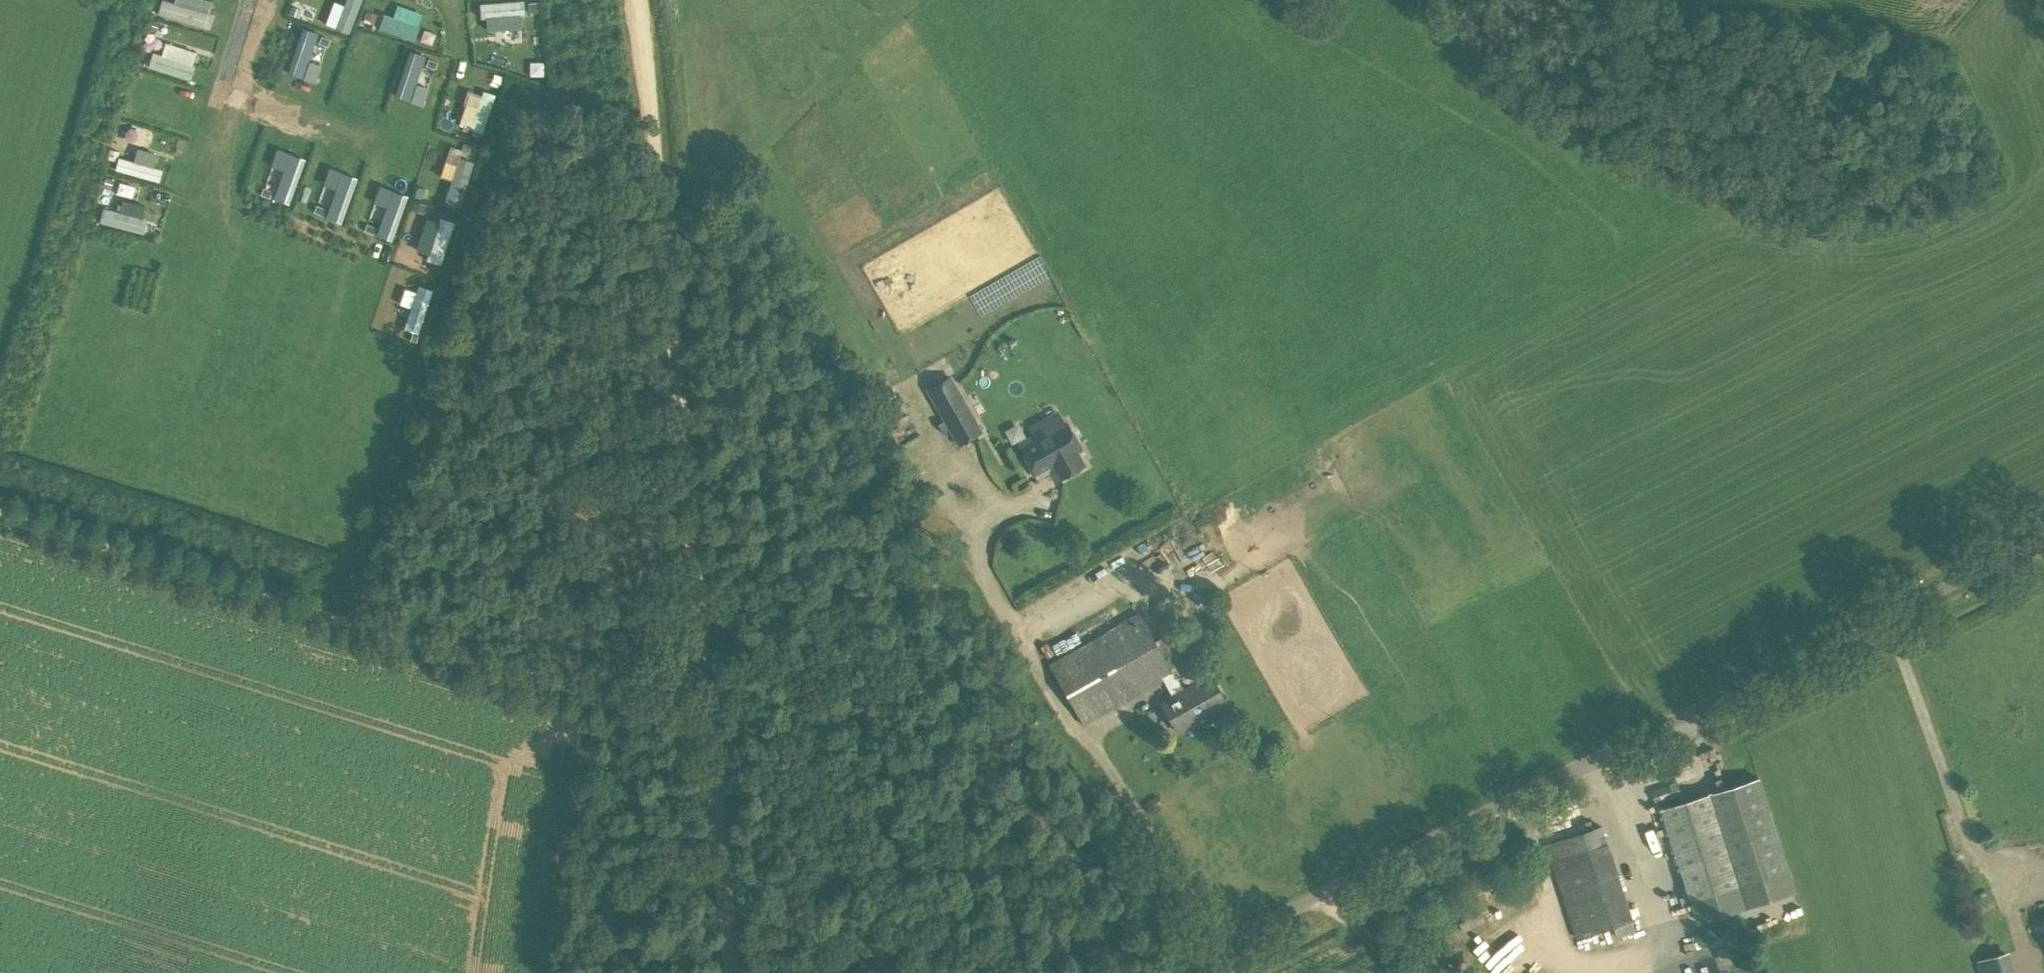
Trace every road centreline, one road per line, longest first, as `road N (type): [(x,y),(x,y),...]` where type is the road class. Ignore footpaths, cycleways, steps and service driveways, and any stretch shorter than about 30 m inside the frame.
road 1 (unclassified): [(1158,972),(2043,537)]
road 2 (track): [(730,972),(628,0)]
road 3 (track): [(707,726),(0,514)]

